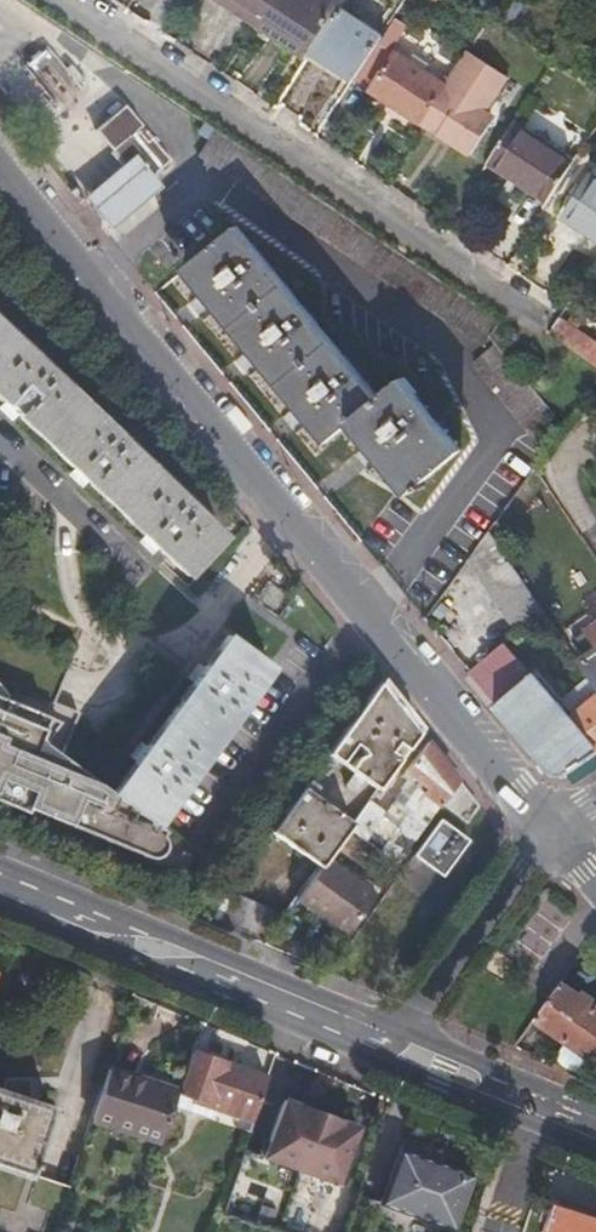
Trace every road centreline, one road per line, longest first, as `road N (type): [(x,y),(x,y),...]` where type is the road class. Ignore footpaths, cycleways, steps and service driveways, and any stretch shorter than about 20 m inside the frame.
road 1 (tertiary): [(0,160),(551,832)]
road 2 (residential): [(59,0),(545,323)]
road 3 (secondary): [(0,886),(387,1046)]
road 4 (unclassified): [(387,1046),(551,832)]
road 5 (secondary): [(387,1046),(595,1131)]

